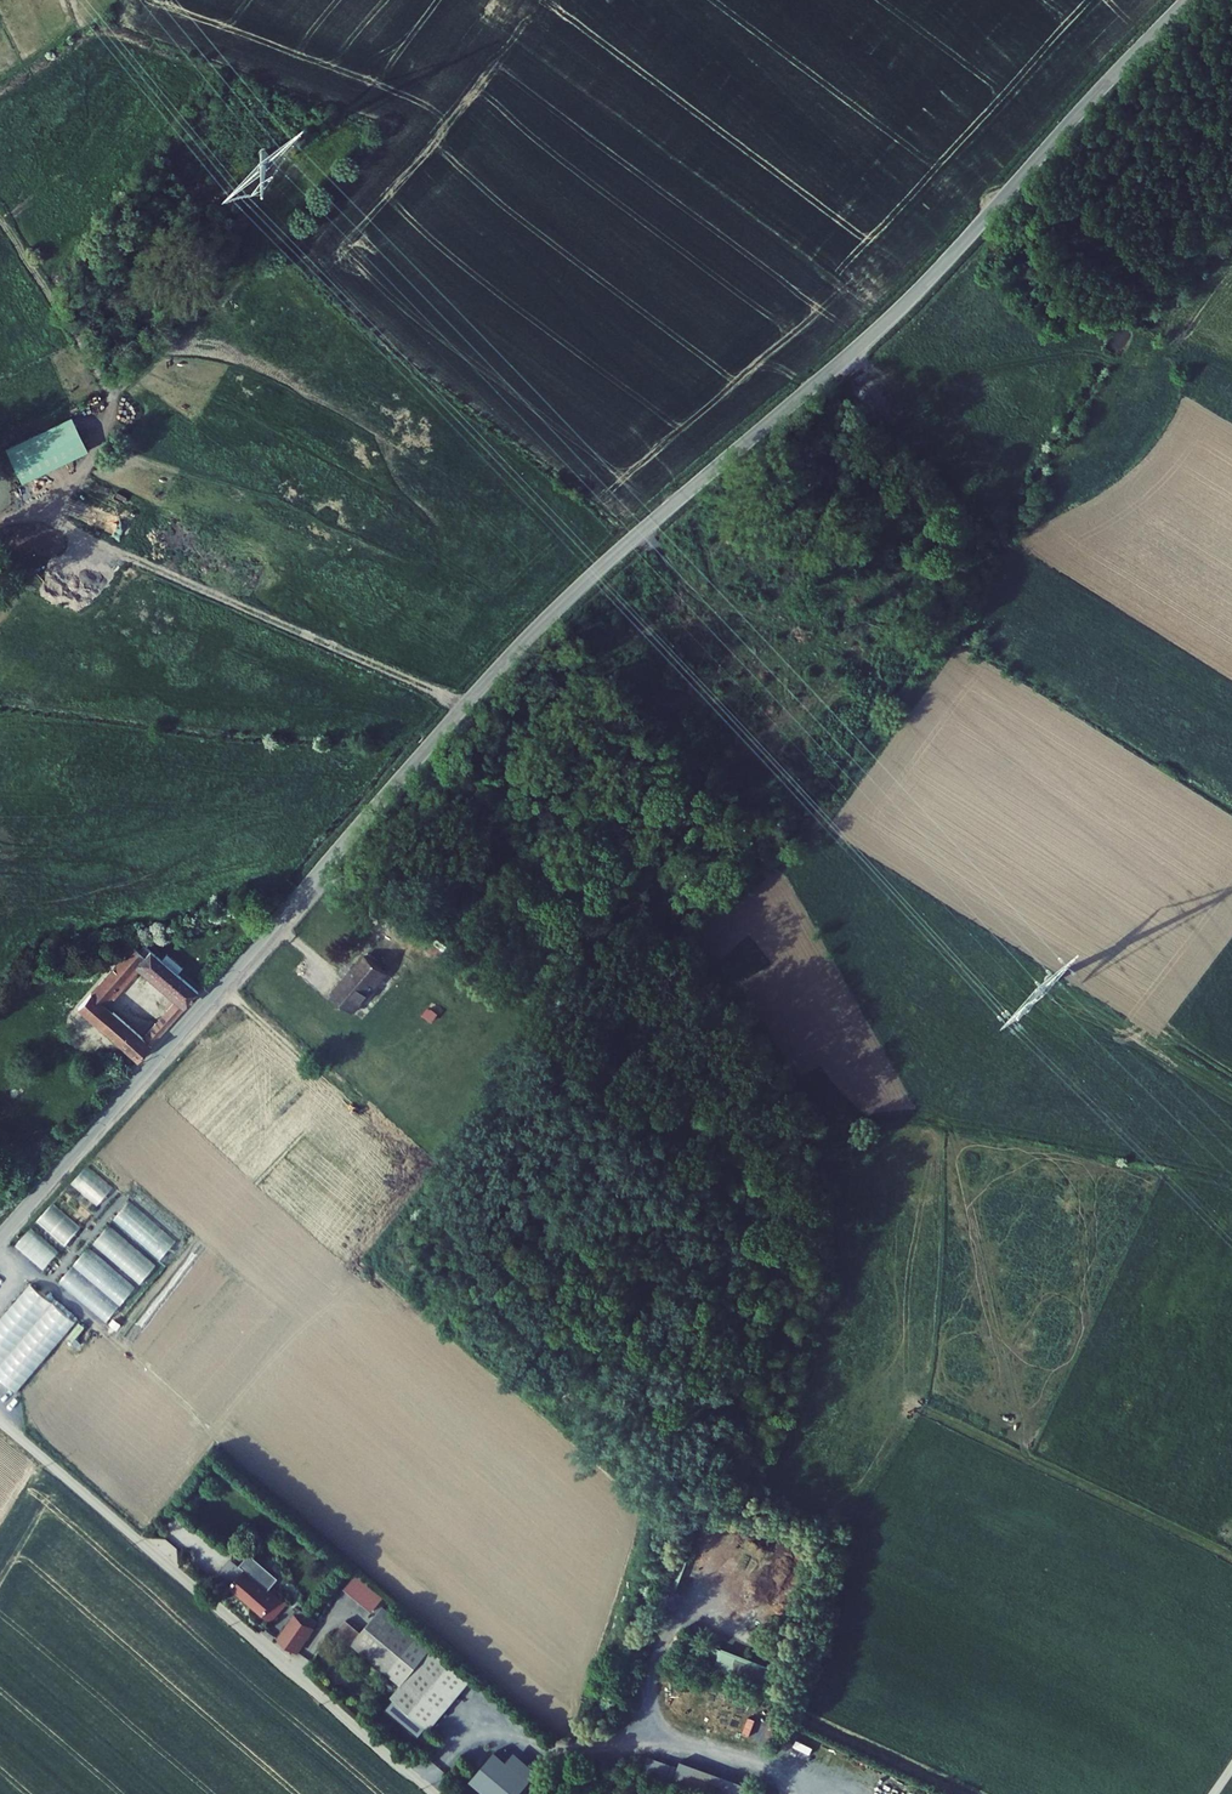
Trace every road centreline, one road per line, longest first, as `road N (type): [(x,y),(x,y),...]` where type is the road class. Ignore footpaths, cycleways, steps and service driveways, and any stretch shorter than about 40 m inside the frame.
road 1 (tertiary): [(0,1236),(574,595),(909,300),(1186,0)]
road 2 (unclassified): [(436,1793),(0,1419)]

